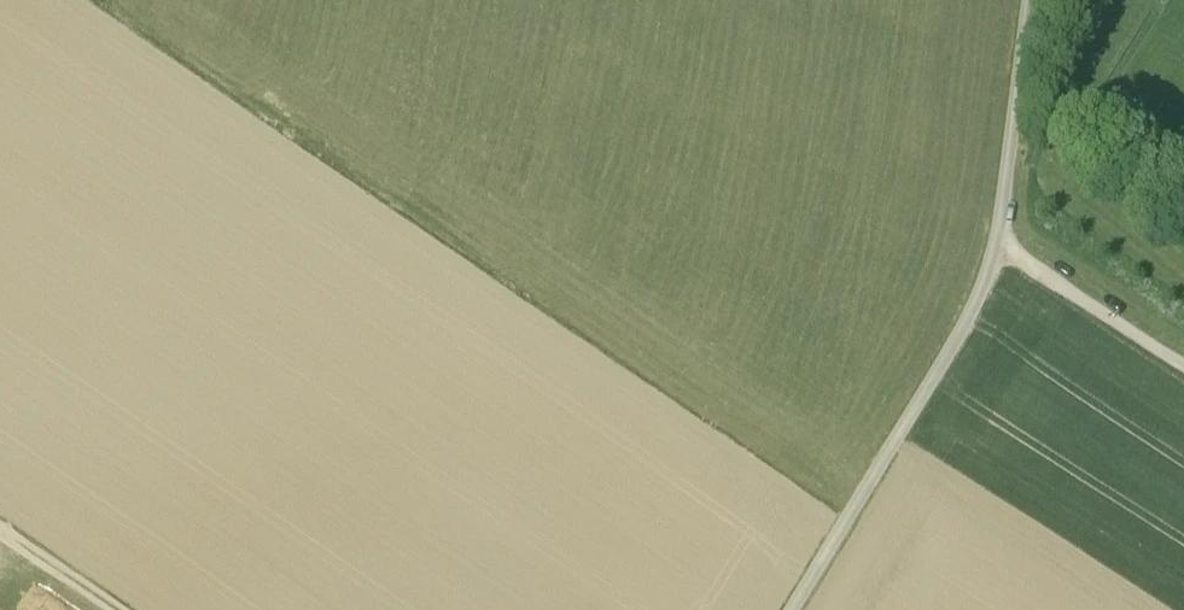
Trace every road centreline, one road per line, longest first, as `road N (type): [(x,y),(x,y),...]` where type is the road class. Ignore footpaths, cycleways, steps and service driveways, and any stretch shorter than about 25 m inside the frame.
road 1 (track): [(791,609),(982,293),(994,241)]
road 2 (track): [(114,609),(0,532)]

